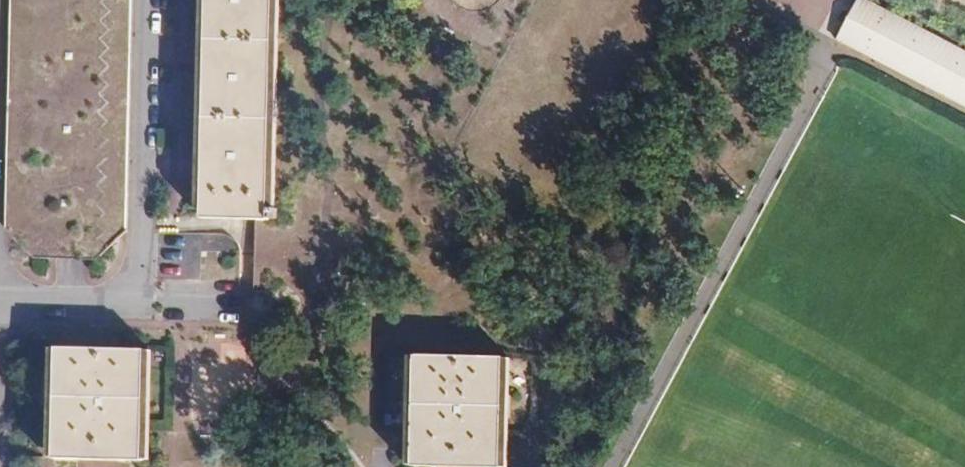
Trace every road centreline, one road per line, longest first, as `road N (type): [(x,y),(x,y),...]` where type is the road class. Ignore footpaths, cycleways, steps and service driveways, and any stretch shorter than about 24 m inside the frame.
road 1 (track): [(964,131),(827,68),(614,466)]

